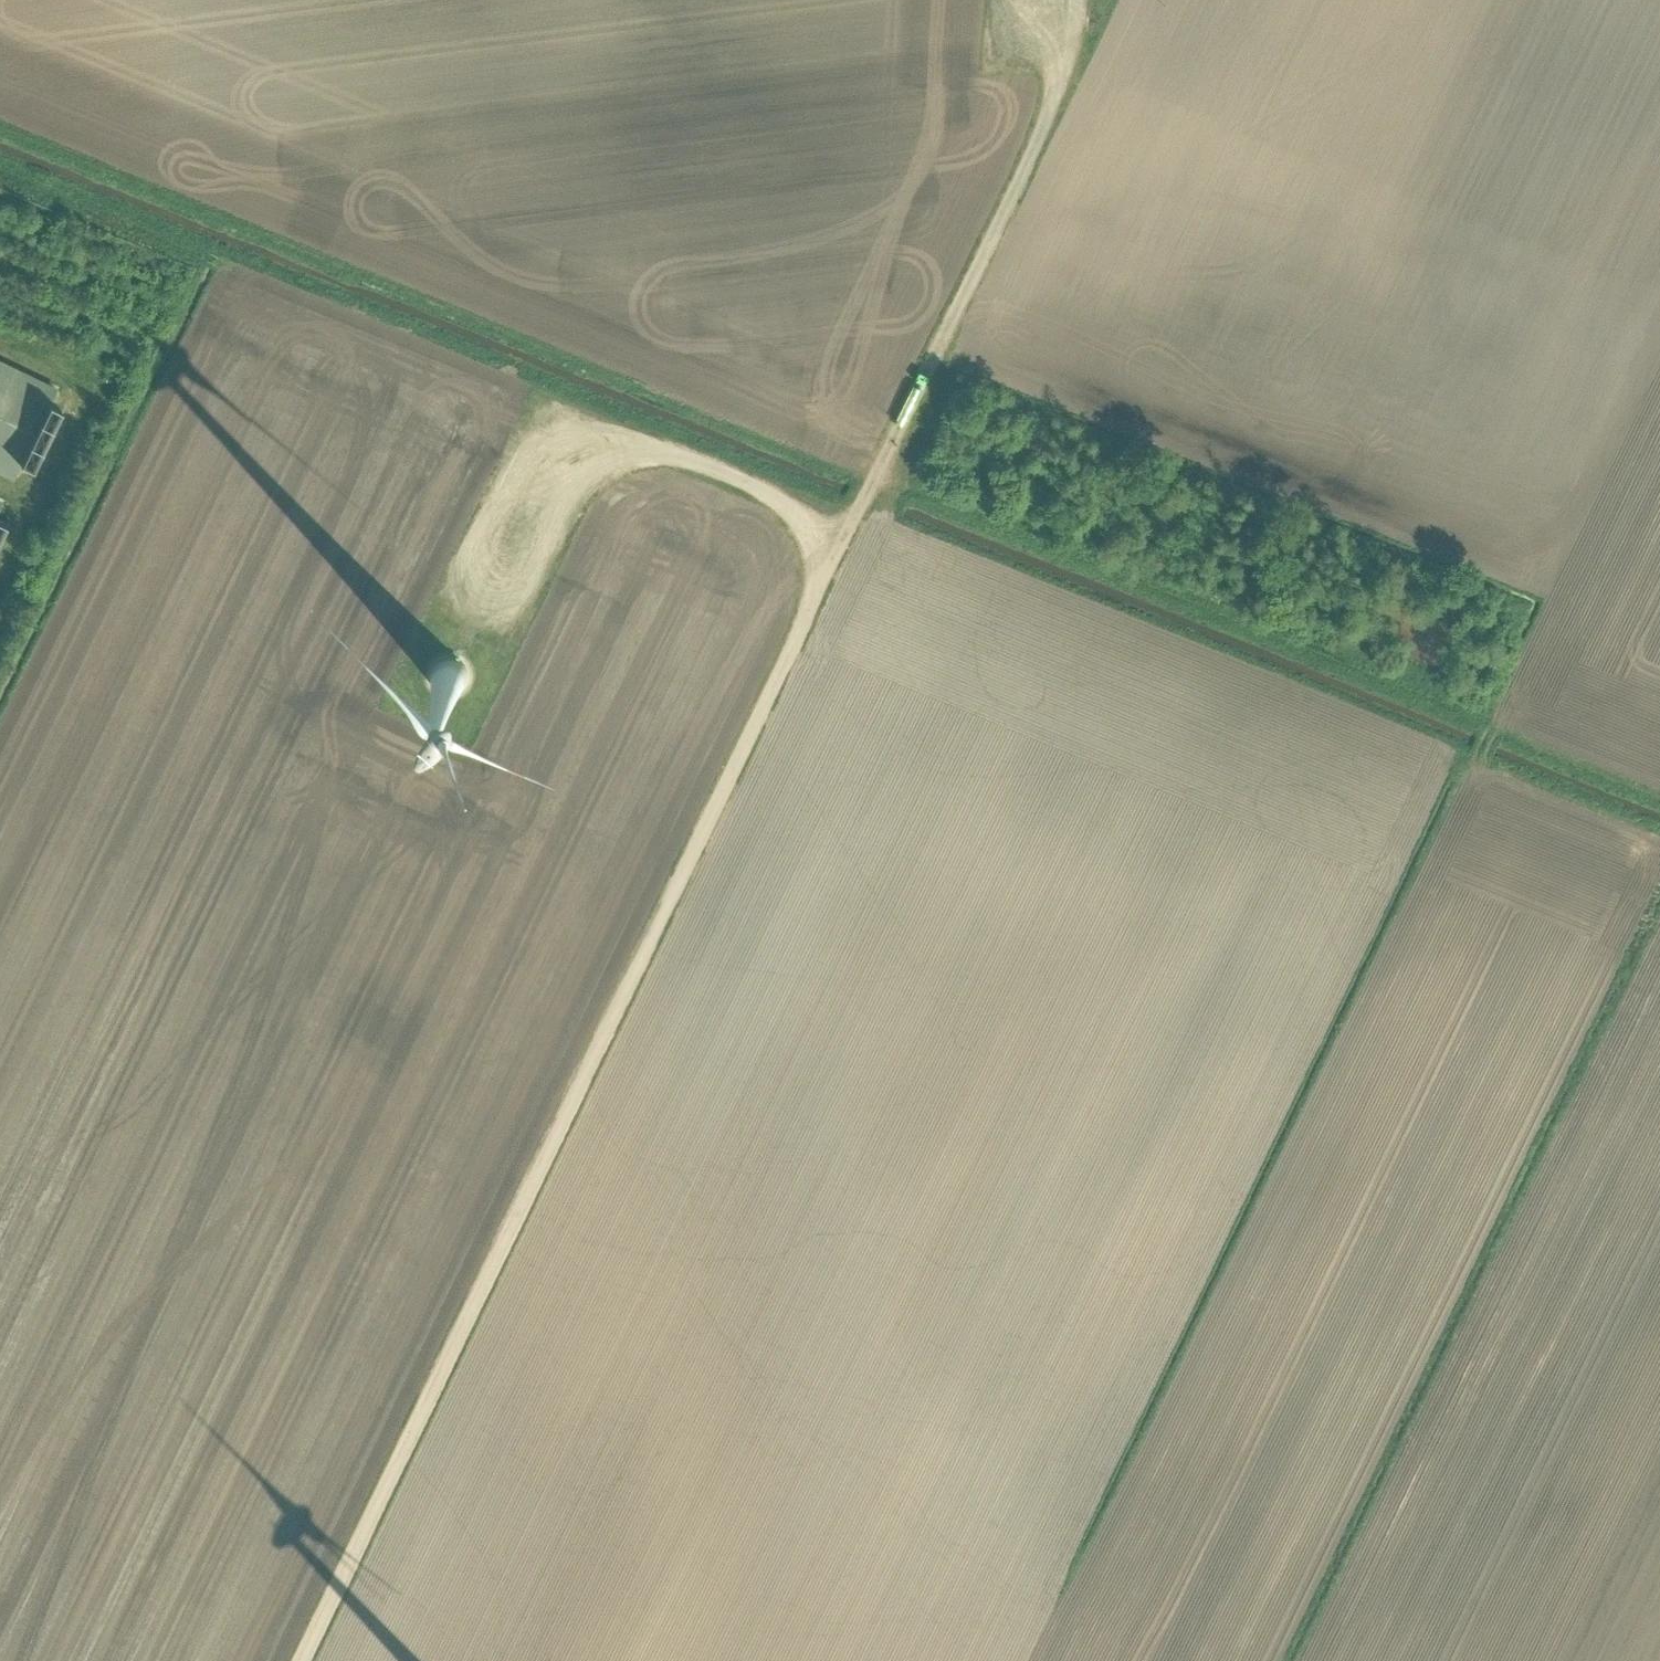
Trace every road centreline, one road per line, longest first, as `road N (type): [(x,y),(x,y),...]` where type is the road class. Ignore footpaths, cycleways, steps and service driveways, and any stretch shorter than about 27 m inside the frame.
road 1 (track): [(295,1660),(834,536),(701,459),(597,438),(556,461),(485,578)]
road 2 (track): [(834,536),(1073,39),(1076,0)]

